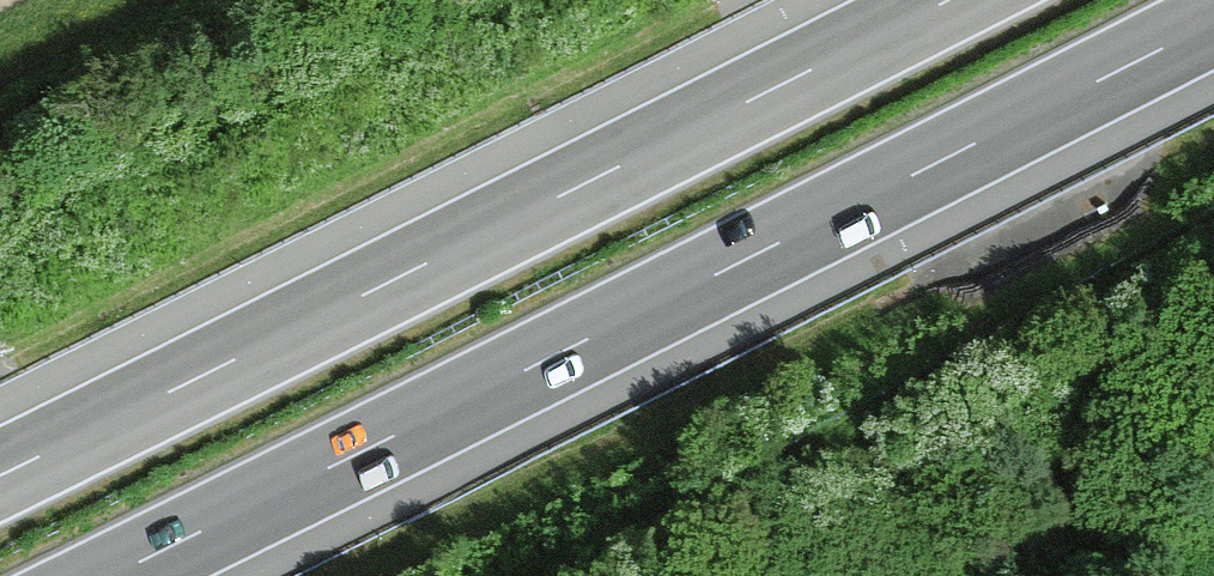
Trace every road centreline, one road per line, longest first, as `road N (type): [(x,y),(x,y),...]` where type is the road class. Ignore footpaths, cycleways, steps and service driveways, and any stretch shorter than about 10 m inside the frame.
road 1 (motorway): [(111,575),(1213,22)]
road 2 (motorway): [(948,0),(0,475)]

